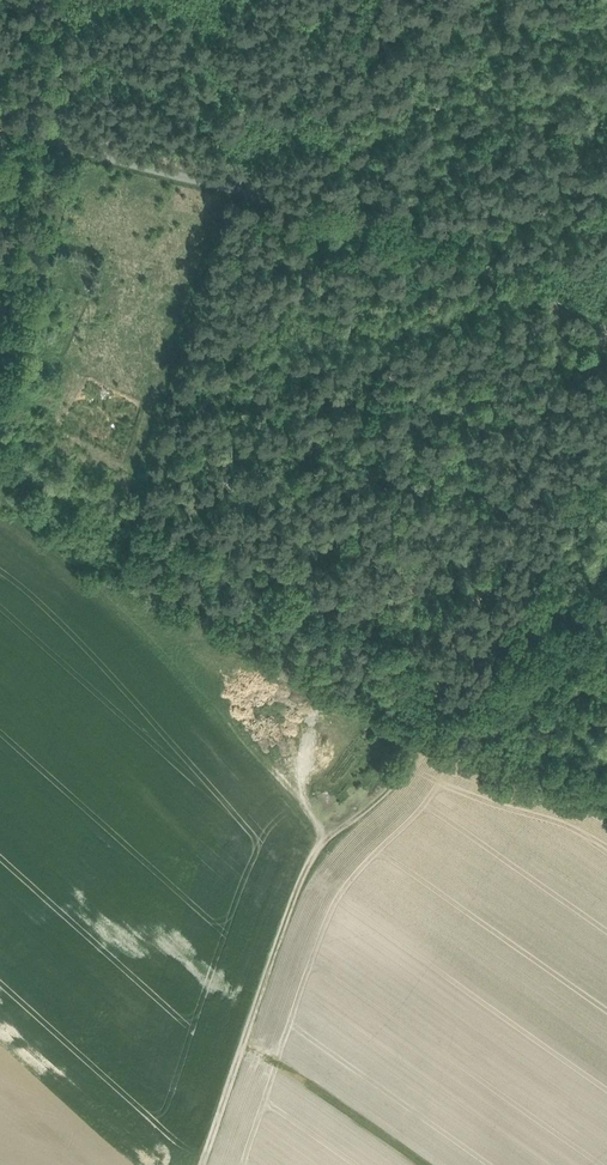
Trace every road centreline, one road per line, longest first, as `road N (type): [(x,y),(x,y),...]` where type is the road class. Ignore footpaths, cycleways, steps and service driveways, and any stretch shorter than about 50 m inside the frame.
road 1 (unclassified): [(0,128),(423,246),(606,322)]
road 2 (track): [(422,731),(401,776),(328,835),(306,867),(200,1164)]
road 3 (track): [(349,0),(308,212)]
road 4 (track): [(63,0),(43,140)]

